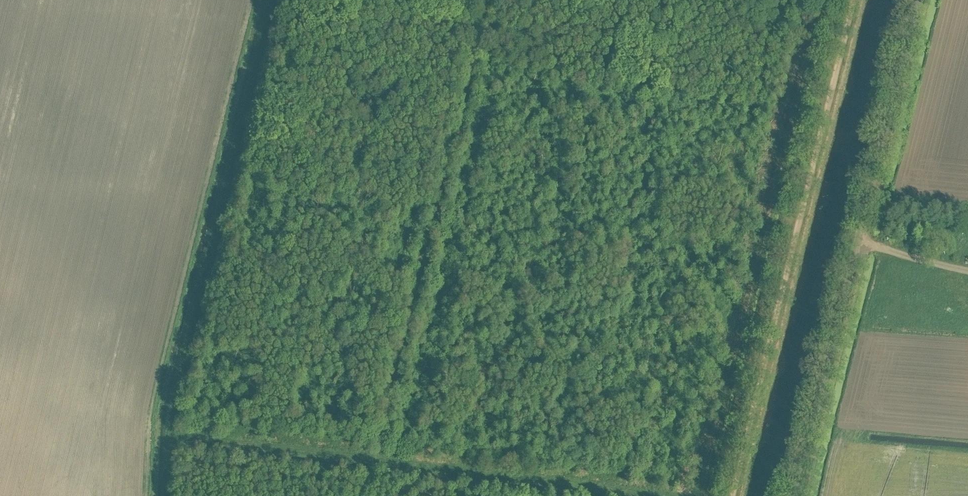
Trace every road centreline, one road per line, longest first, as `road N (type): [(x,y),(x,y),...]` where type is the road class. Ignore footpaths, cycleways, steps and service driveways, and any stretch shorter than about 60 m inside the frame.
road 1 (track): [(732,495),(855,0)]
road 2 (unclassified): [(795,495),(918,0)]

